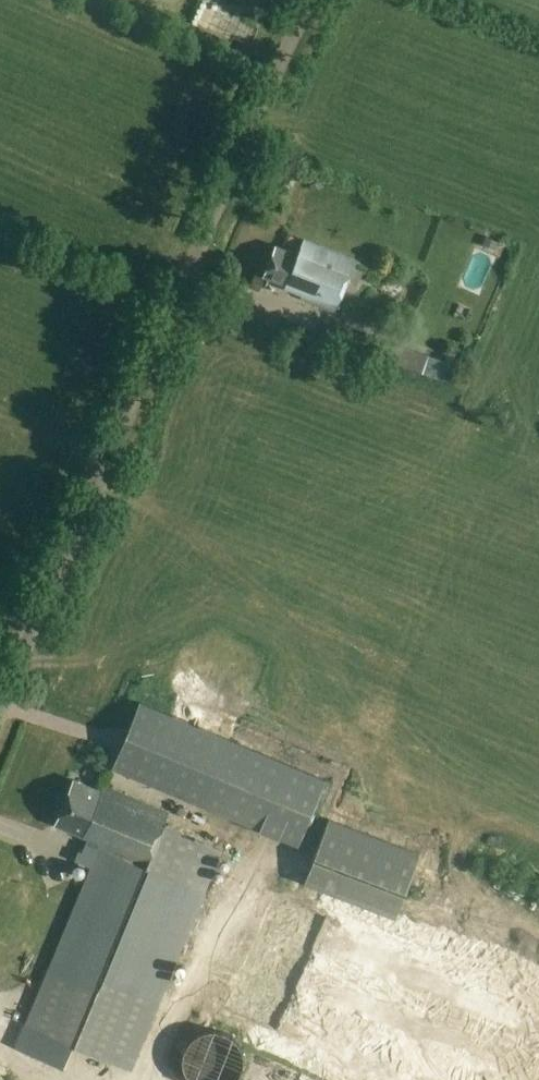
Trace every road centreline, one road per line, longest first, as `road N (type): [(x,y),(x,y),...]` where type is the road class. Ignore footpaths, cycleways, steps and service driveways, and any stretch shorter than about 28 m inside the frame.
road 1 (unclassified): [(0,696),(305,0)]

